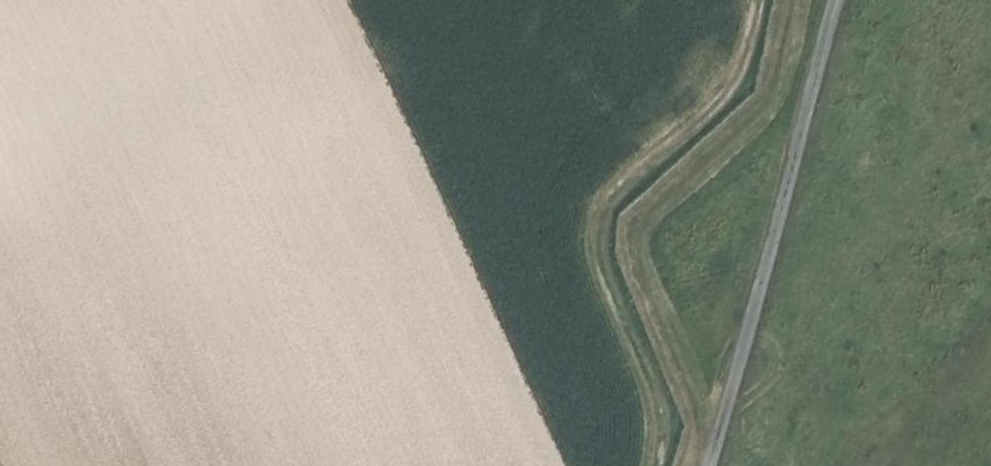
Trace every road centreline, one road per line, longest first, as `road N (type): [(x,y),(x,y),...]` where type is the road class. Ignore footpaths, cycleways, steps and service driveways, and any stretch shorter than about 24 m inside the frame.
road 1 (track): [(660,465),(676,415),(600,222),(748,83),(764,0)]

